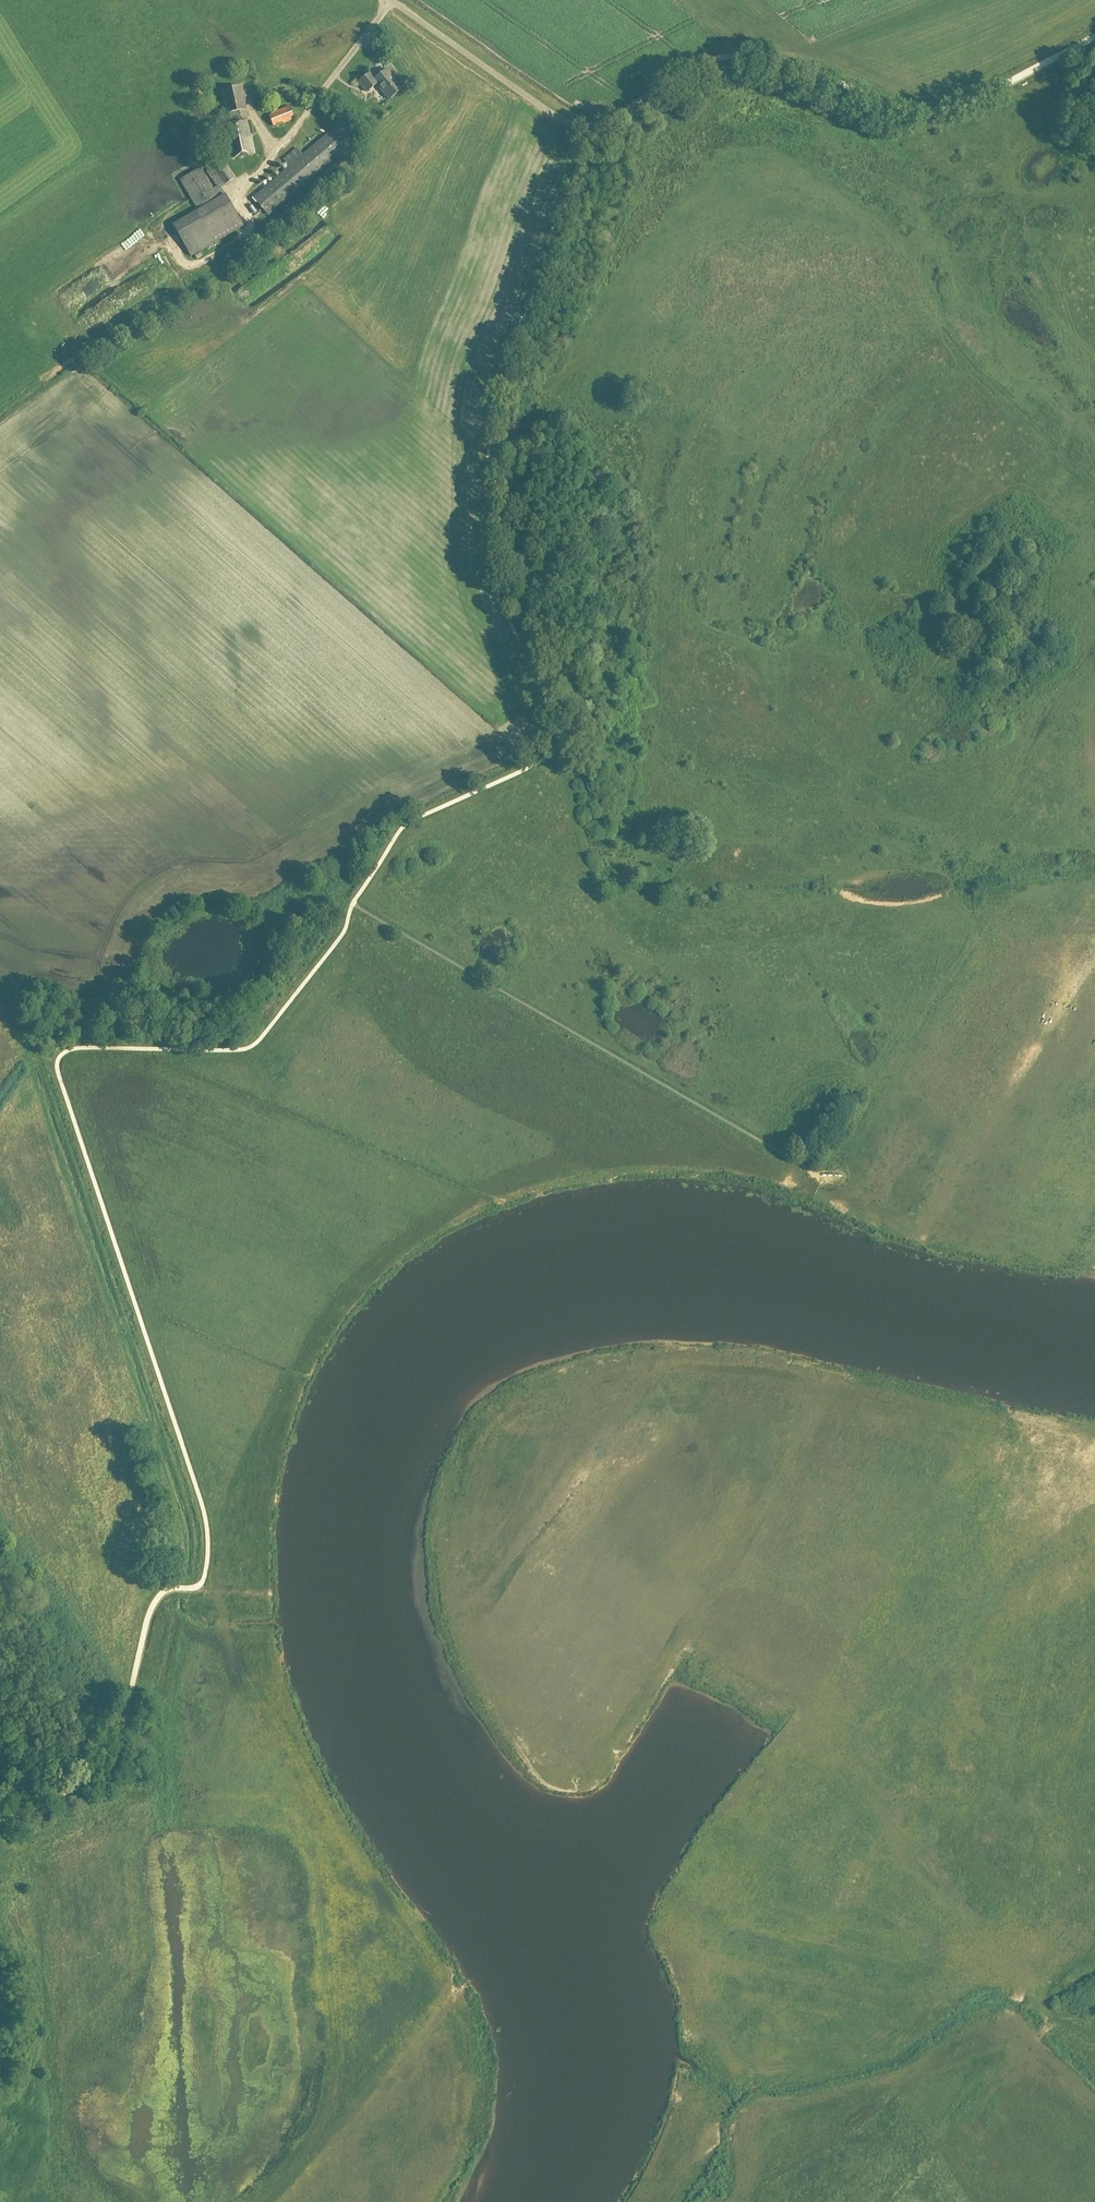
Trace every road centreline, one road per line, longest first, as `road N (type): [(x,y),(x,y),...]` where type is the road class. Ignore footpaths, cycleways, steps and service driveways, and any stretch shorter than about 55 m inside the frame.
road 1 (unclassified): [(384,0),(557,117),(587,125),(609,122),(681,72),(741,56),(798,65),(892,106),(955,108),(1094,36)]
road 2 (unclassified): [(0,1823),(108,1768),(155,1603),(172,1589),(195,1589)]

